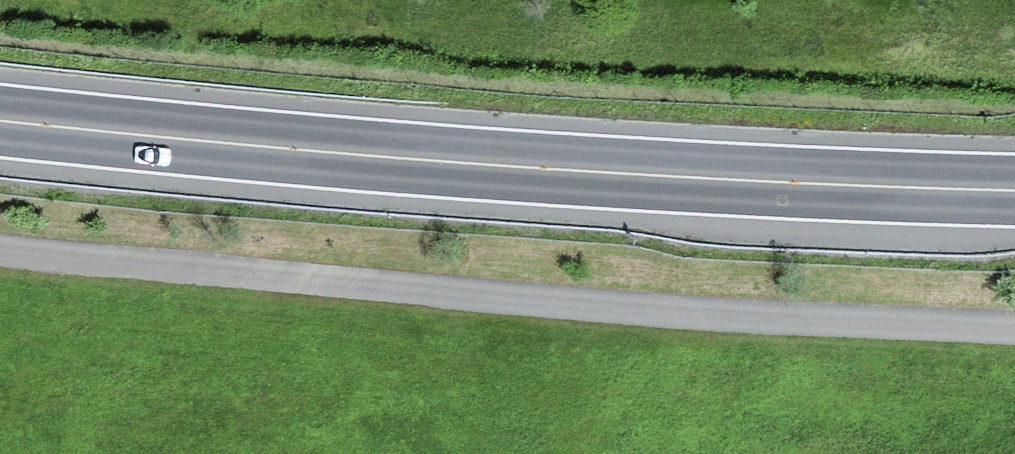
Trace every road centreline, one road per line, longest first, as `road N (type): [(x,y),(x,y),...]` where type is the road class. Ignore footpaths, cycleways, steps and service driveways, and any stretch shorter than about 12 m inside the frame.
road 1 (track): [(0,249),(654,310),(1014,334)]
road 2 (trunk): [(1014,190),(544,167),(0,120)]

